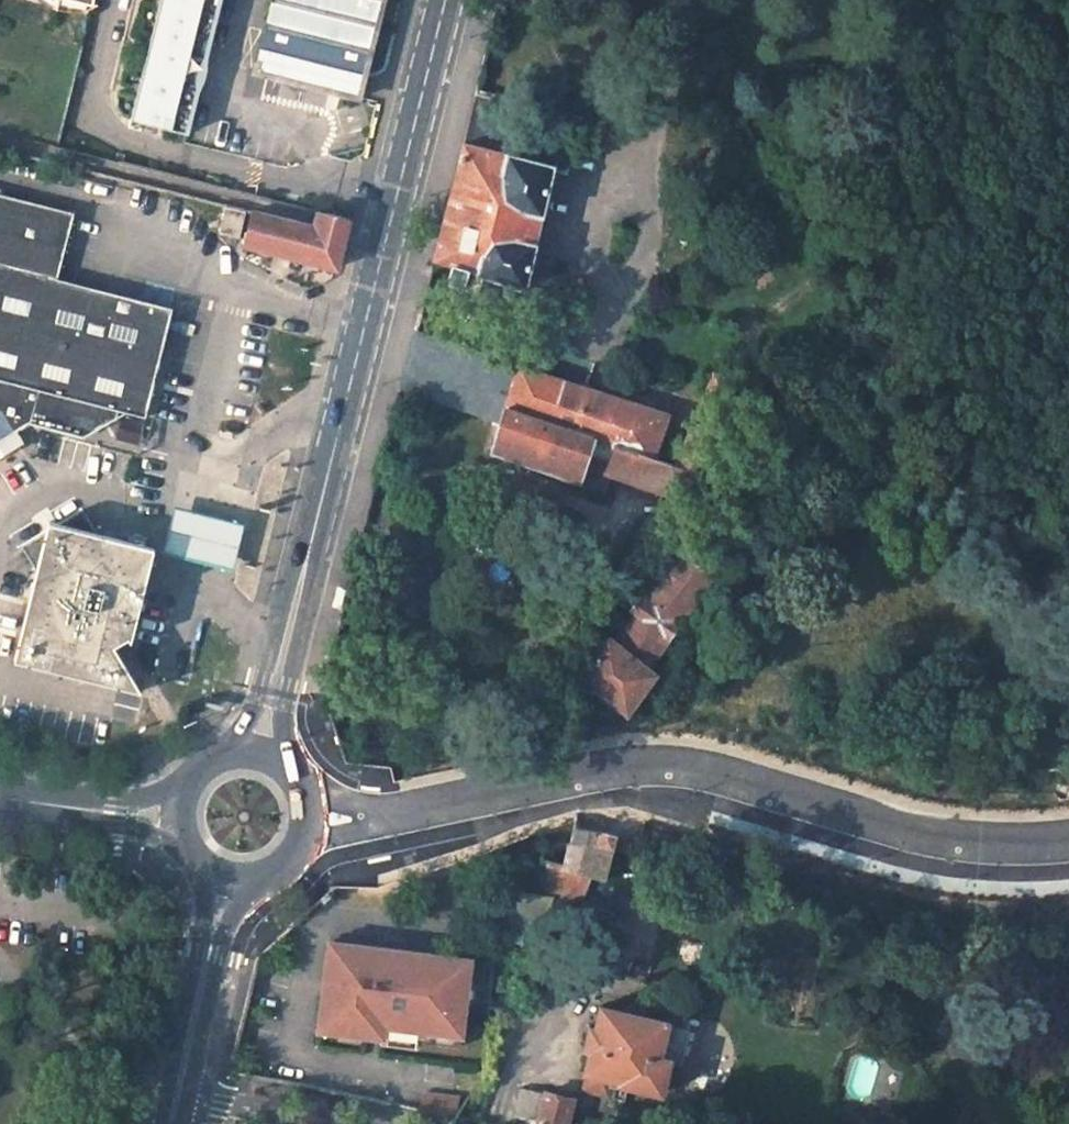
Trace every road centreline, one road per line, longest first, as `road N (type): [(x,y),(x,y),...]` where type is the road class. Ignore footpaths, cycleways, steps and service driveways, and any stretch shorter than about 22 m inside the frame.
road 1 (primary): [(448,0),(264,746)]
road 2 (secondary): [(224,880),(177,1101)]
road 3 (primary): [(224,880),(278,874),(312,828),(308,785),(264,746)]
road 4 (primary): [(0,793),(118,812),(173,811)]
road 5 (unclassified): [(311,1123),(177,1101)]
road 6 (primary): [(264,746),(243,743),(202,756),(187,771),(173,811)]

